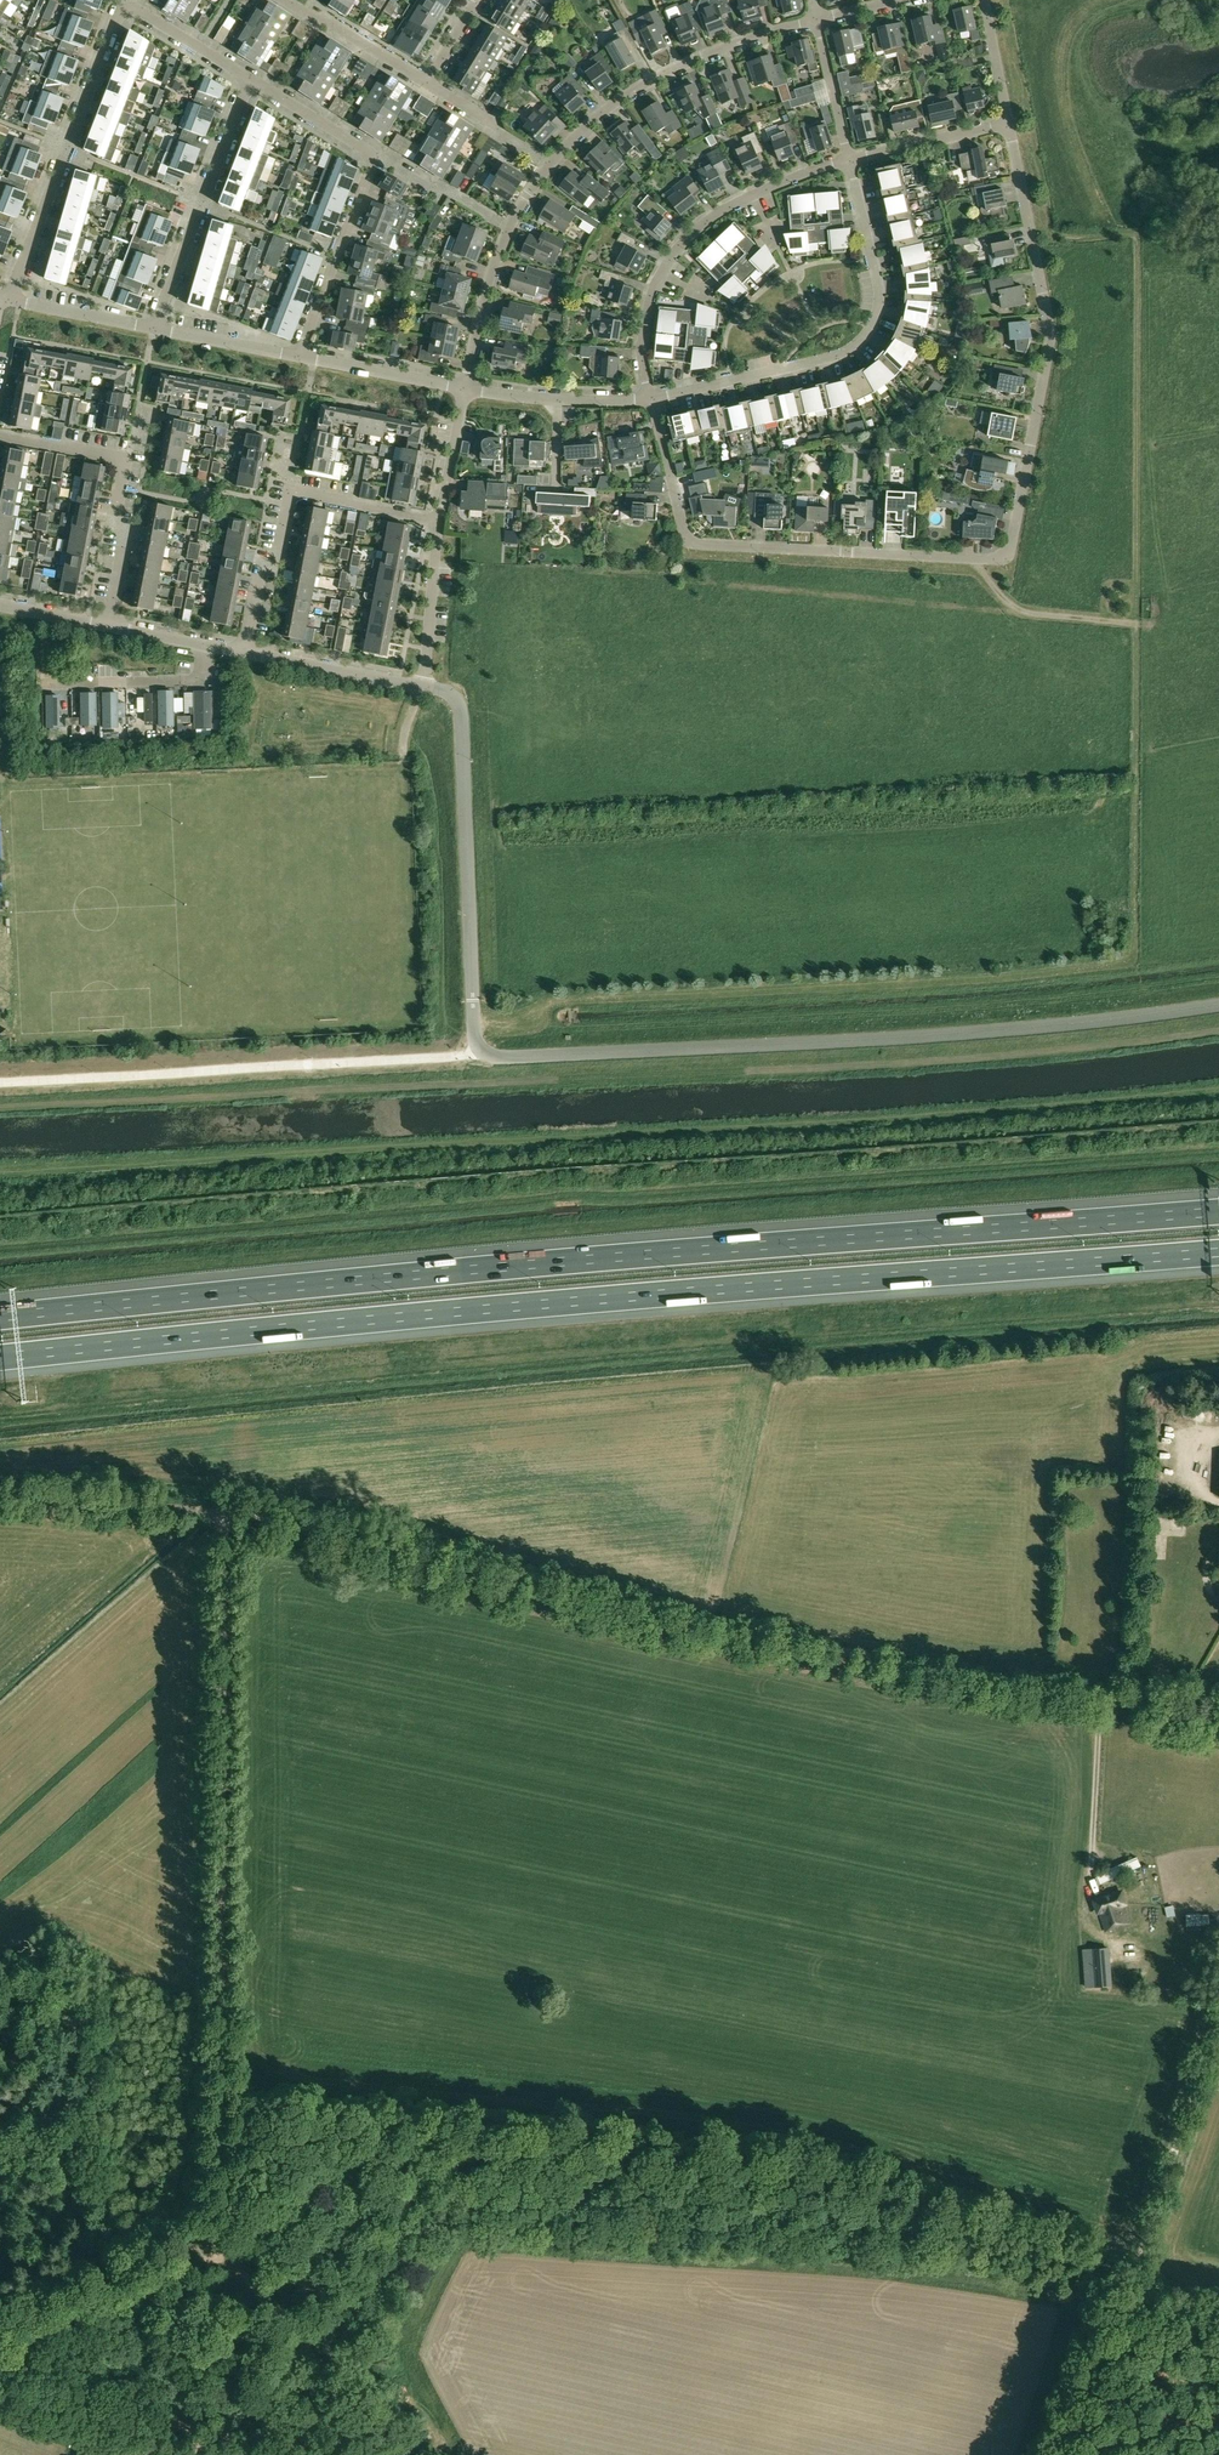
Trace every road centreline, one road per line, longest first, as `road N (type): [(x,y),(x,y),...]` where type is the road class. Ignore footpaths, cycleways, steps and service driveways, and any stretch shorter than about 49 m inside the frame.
road 1 (motorway): [(1218,1211),(389,1277),(0,1317)]
road 2 (motorway): [(0,1358),(1218,1252)]
road 3 (unclassified): [(1218,1718),(914,1667),(224,1514)]
road 4 (tertiary): [(1218,1005),(1016,1030),(498,1059),(476,1040),(464,787)]
road 5 (residential): [(1034,241),(1053,334),(1012,544),(1002,557),(689,543),(650,399)]
road 6 (unclassified): [(215,2222),(224,1514)]
road 7 (unclassified): [(1075,2454),(1218,2028)]
road 8 (residential): [(650,399),(844,353),(867,333),(879,285),(850,159)]
road 9 (residential): [(464,787),(799,764)]
road 10 (residential): [(14,298),(118,17),(137,8)]
road 11 (unclassified): [(308,2454),(0,2380)]
road 12 (residential): [(549,165),(614,101),(647,82),(818,20)]
road 13 (unclassified): [(394,2454),(251,2282),(215,2222)]
road 14 (residential): [(155,327),(253,81)]
road 15 (unclassified): [(0,2333),(215,2222)]
road 16 (track): [(224,1514),(0,1495)]
road 17 (residential): [(298,354),(376,154)]
road 18 (track): [(1138,624),(1022,610),(974,558)]
road 19 (residential): [(50,684),(202,678),(206,644)]
road 20 (tertiary): [(424,686),(247,652)]
road 21 (residential): [(110,626),(126,530),(118,511),(128,457)]
road 22 (residential): [(467,387),(298,354)]
road 23 (residential): [(247,652),(260,578),(276,563),(290,492)]
road 24 (residential): [(424,686),(439,521)]
road 25 (residential): [(467,387),(485,289),(509,229)]
road 26 (residential): [(850,159),(1010,123)]
road 27 (residential): [(428,80),(286,0)]
road 28 (residential): [(509,229),(376,154)]
road 29 (residential): [(290,492),(439,521)]
road 30 (residential): [(549,165),(428,80)]
road 31 (residential): [(298,354),(155,327)]
road 32 (residential): [(155,327),(14,298)]
road 33 (residential): [(376,154),(253,81)]
road 34 (residential): [(850,159),(818,20)]
road 35 (residential): [(253,81),(137,8)]
road 36 (residential): [(439,521),(467,387)]
road 37 (residential): [(128,457),(0,436)]
road 38 (residential): [(650,399),(643,322),(662,275)]
road 39 (residential): [(1010,123),(984,0)]
road 40 (residential): [(662,275),(696,232),(755,195)]
road 41 (tertiary): [(464,787),(459,705),(424,686)]
road 42 (residential): [(1034,241),(1010,123)]

